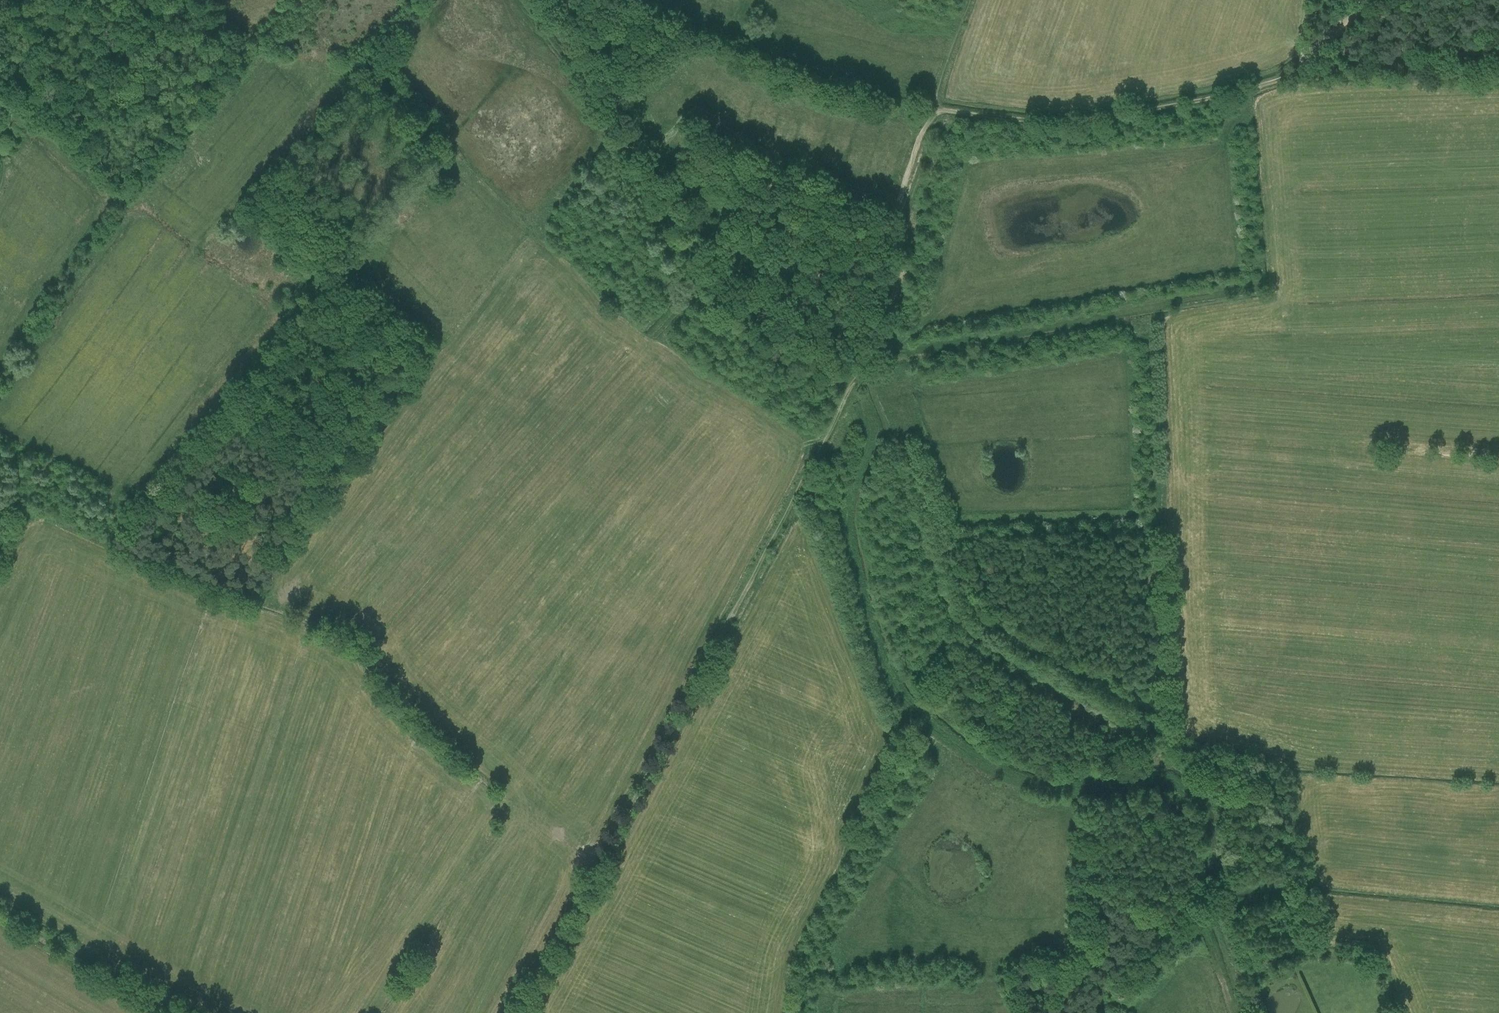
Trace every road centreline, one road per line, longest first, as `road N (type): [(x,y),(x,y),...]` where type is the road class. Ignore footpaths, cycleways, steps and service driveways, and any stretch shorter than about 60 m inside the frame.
road 1 (track): [(519,1012),(864,366),(898,213),(937,114)]
road 2 (track): [(937,114),(1072,122),(1206,100),(1293,75),(1370,0)]
road 3 (track): [(851,388),(808,376),(713,316),(698,297),(686,246),(591,125)]
road 4 (track): [(0,910),(177,1012)]
road 5 (track): [(63,0),(0,129)]
road 6 (track): [(968,0),(932,106),(937,114)]

